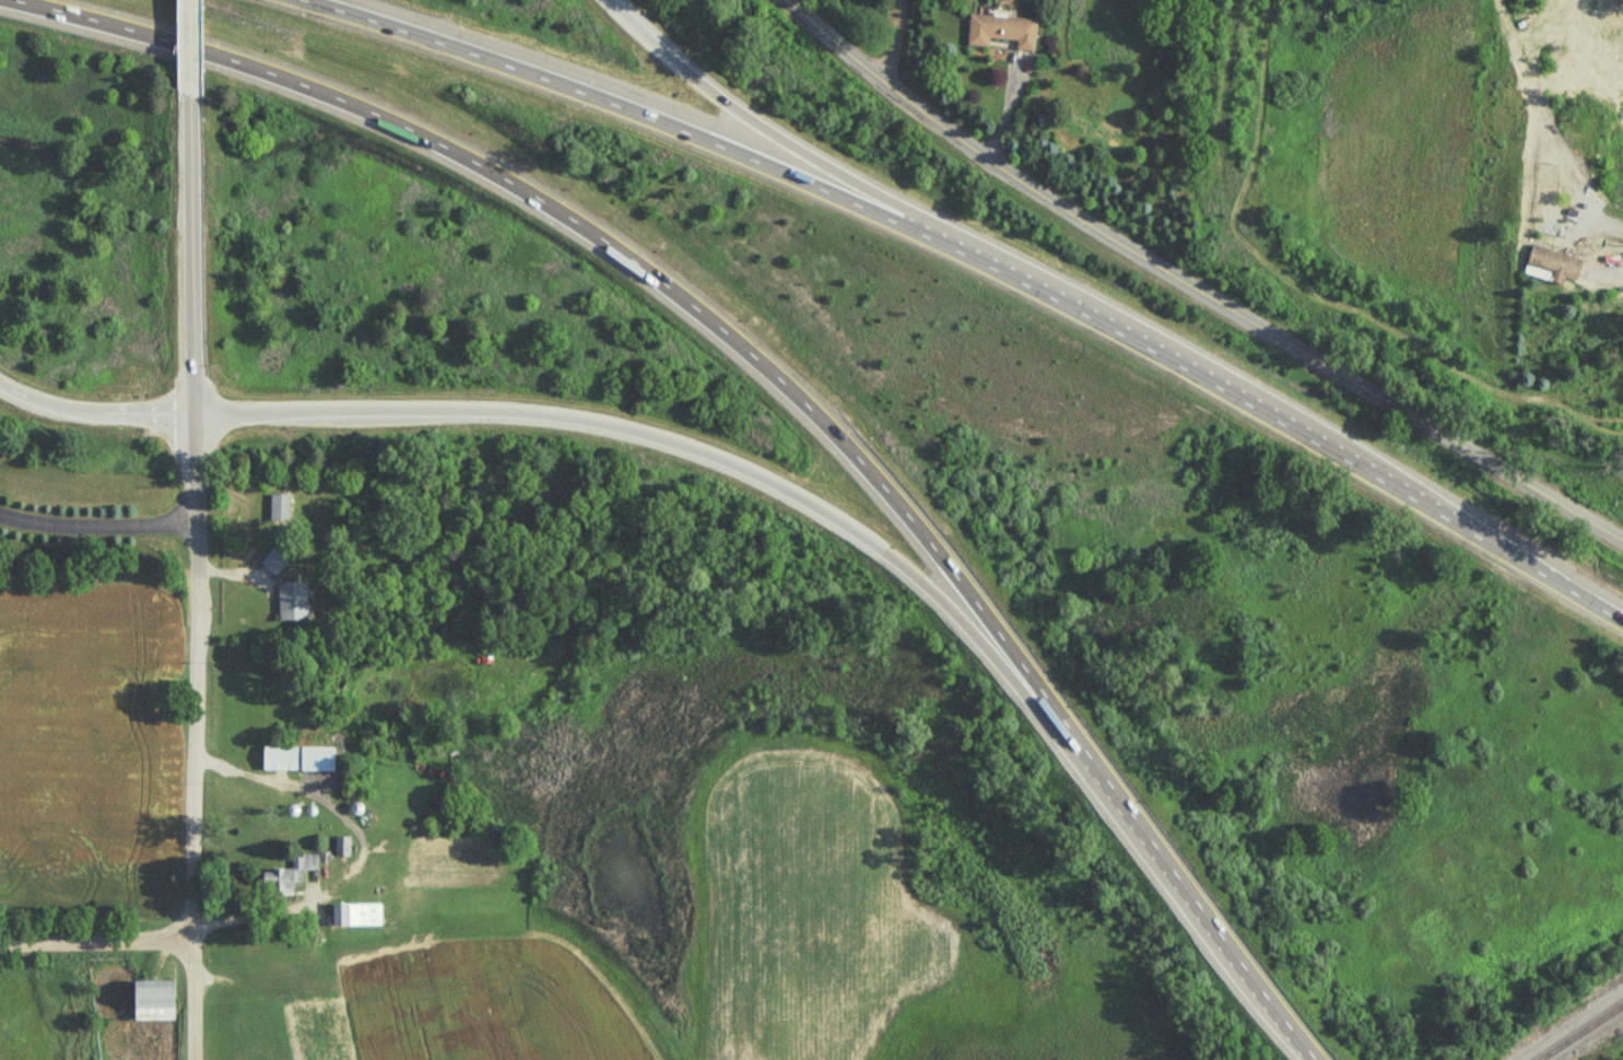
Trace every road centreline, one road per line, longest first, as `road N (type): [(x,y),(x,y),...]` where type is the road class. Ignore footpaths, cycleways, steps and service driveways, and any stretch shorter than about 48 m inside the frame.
road 1 (motorway): [(11,0),(185,44),(373,111),(517,185),(689,299),(896,496),(1315,1059)]
road 2 (motorway): [(1622,615),(1000,271),(693,134),(306,0)]
road 3 (motorway): [(193,412),(531,412),(662,438),(731,462),(857,531),(918,577),(1101,774)]
road 4 (residential): [(788,0),(958,142),(1622,539)]
road 5 (residential): [(189,1059),(197,515)]
road 6 (motorway): [(1000,271),(761,127),(611,0)]
road 7 (tertiary): [(193,412),(187,94)]
road 8 (residential): [(0,945),(192,941)]

